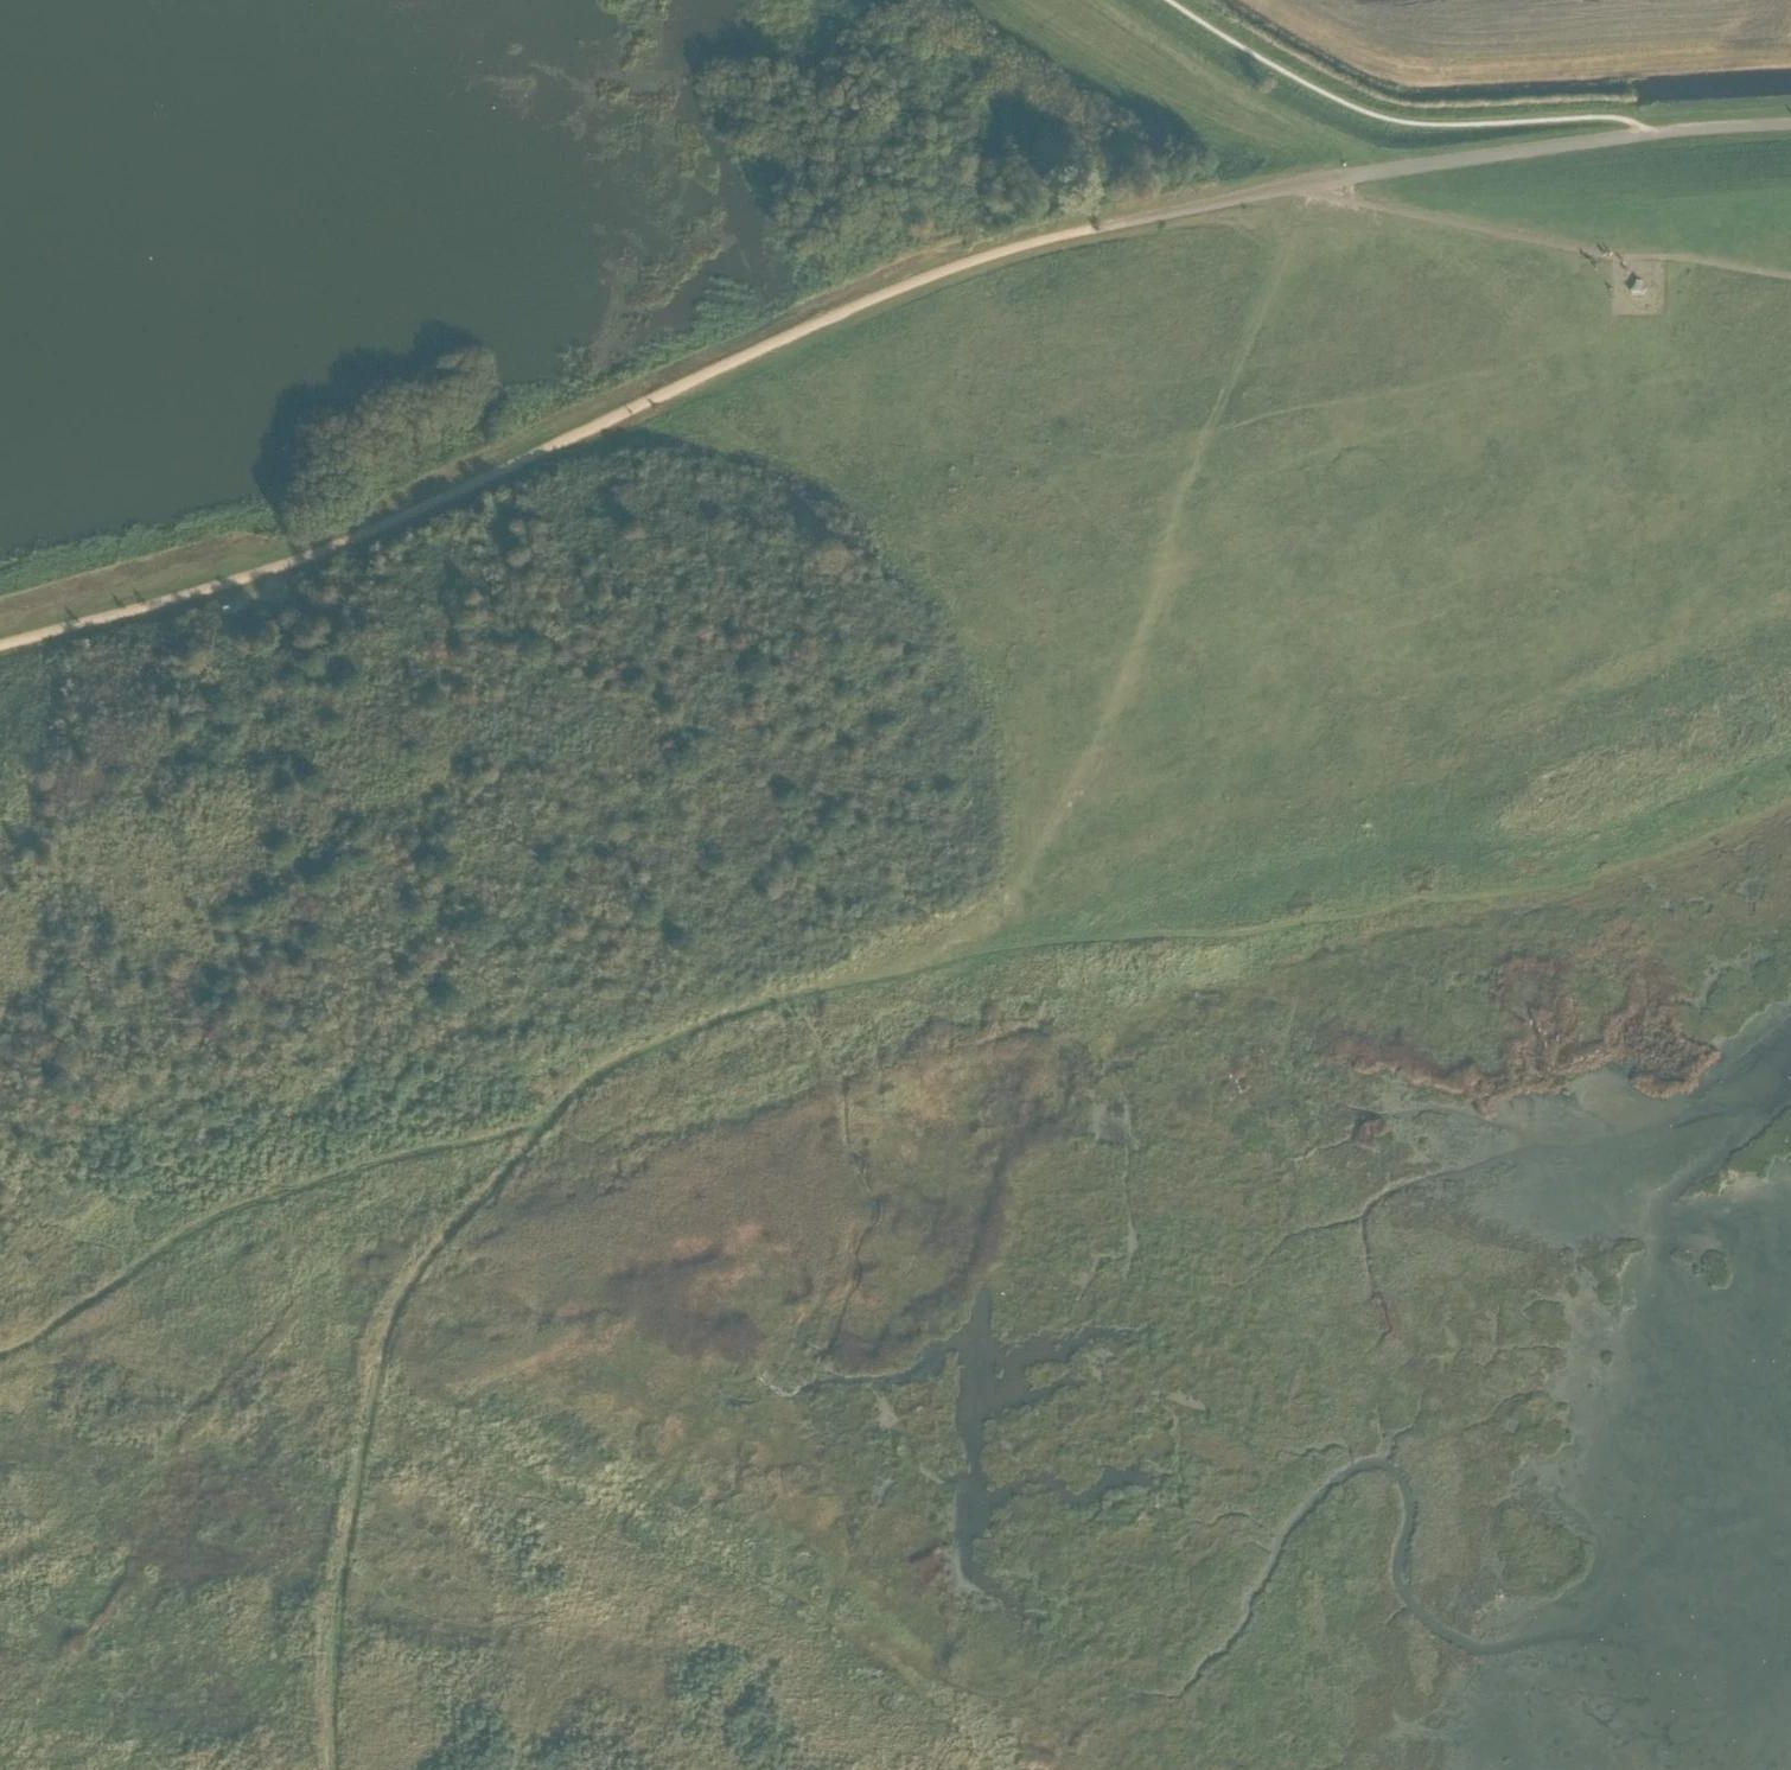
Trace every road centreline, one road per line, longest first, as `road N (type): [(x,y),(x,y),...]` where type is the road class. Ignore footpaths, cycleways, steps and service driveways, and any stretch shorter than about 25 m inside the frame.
road 1 (unclassified): [(1300,187),(1644,135),(1790,125)]

